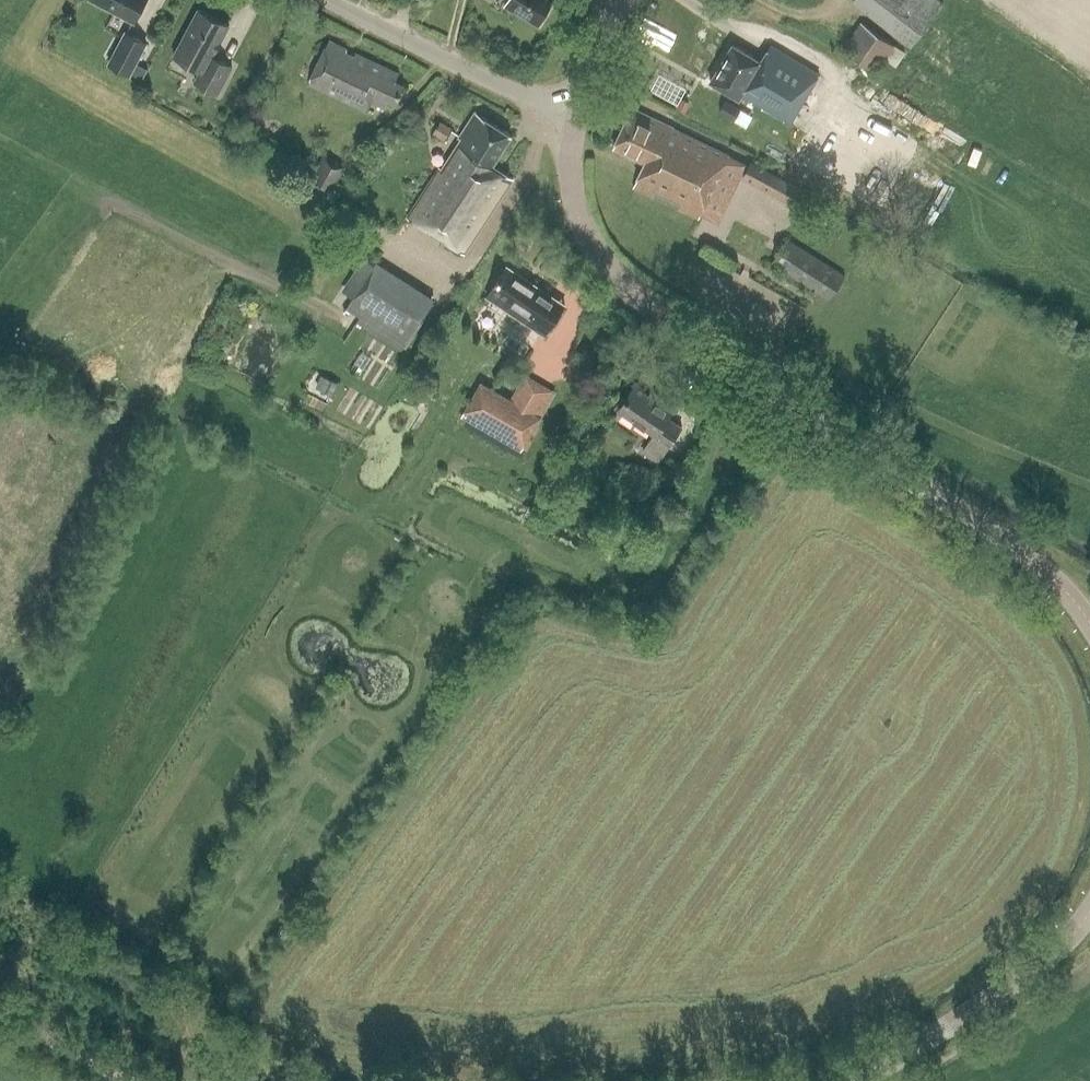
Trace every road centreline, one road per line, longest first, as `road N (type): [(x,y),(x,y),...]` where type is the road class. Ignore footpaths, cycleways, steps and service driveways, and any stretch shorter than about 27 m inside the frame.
road 1 (tertiary): [(1089,624),(1020,551),(618,281),(574,203),(576,117)]
road 2 (tertiary): [(865,1080),(1014,986),(1089,913)]
road 3 (unclassified): [(576,117),(335,0)]
road 4 (track): [(130,1080),(0,1007)]
road 5 (tertiary): [(576,117),(621,0)]

